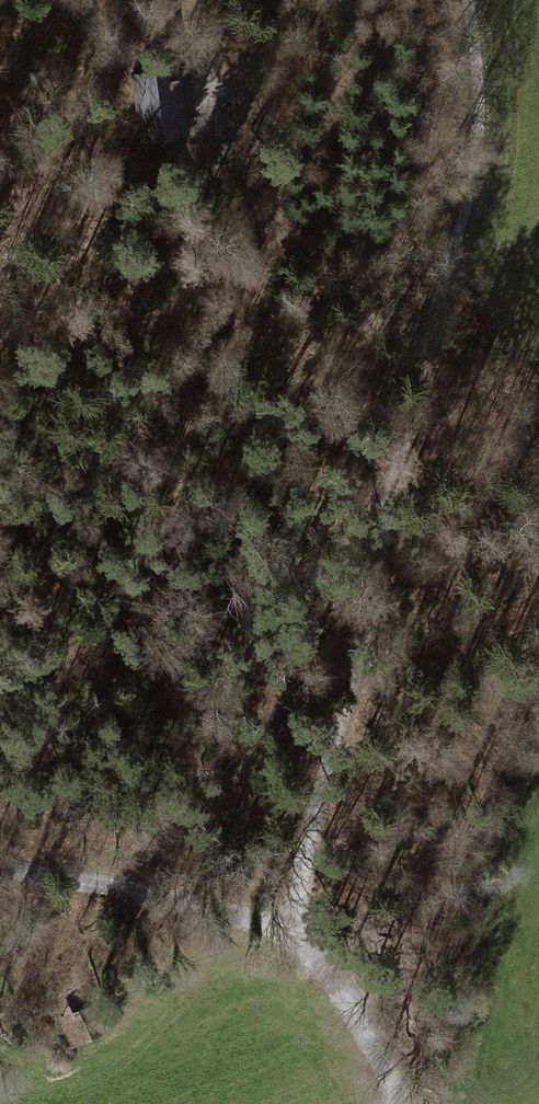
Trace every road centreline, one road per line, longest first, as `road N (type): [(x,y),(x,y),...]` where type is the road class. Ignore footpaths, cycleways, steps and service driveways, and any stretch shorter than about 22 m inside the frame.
road 1 (track): [(470,0),(485,129),(296,886),(301,945)]
road 2 (track): [(0,869),(203,905),(301,945)]
road 3 (track): [(301,945),(374,1041),(398,1103)]
road 4 (track): [(186,0),(260,125)]

